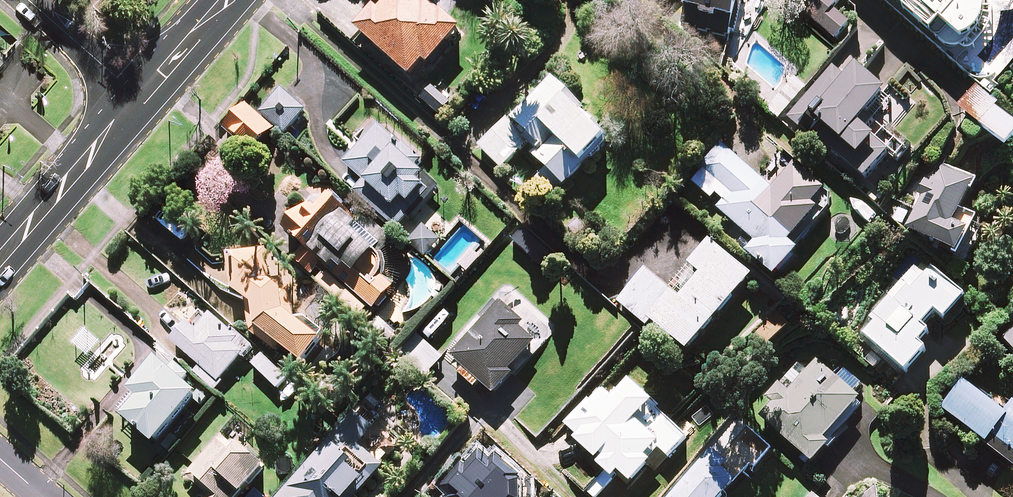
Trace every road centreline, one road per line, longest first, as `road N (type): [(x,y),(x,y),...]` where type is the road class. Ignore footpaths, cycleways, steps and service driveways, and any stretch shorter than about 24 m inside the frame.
road 1 (secondary): [(0,266),(93,155),(135,91)]
road 2 (residential): [(29,0),(135,91)]
road 3 (secondary): [(135,91),(227,0)]

